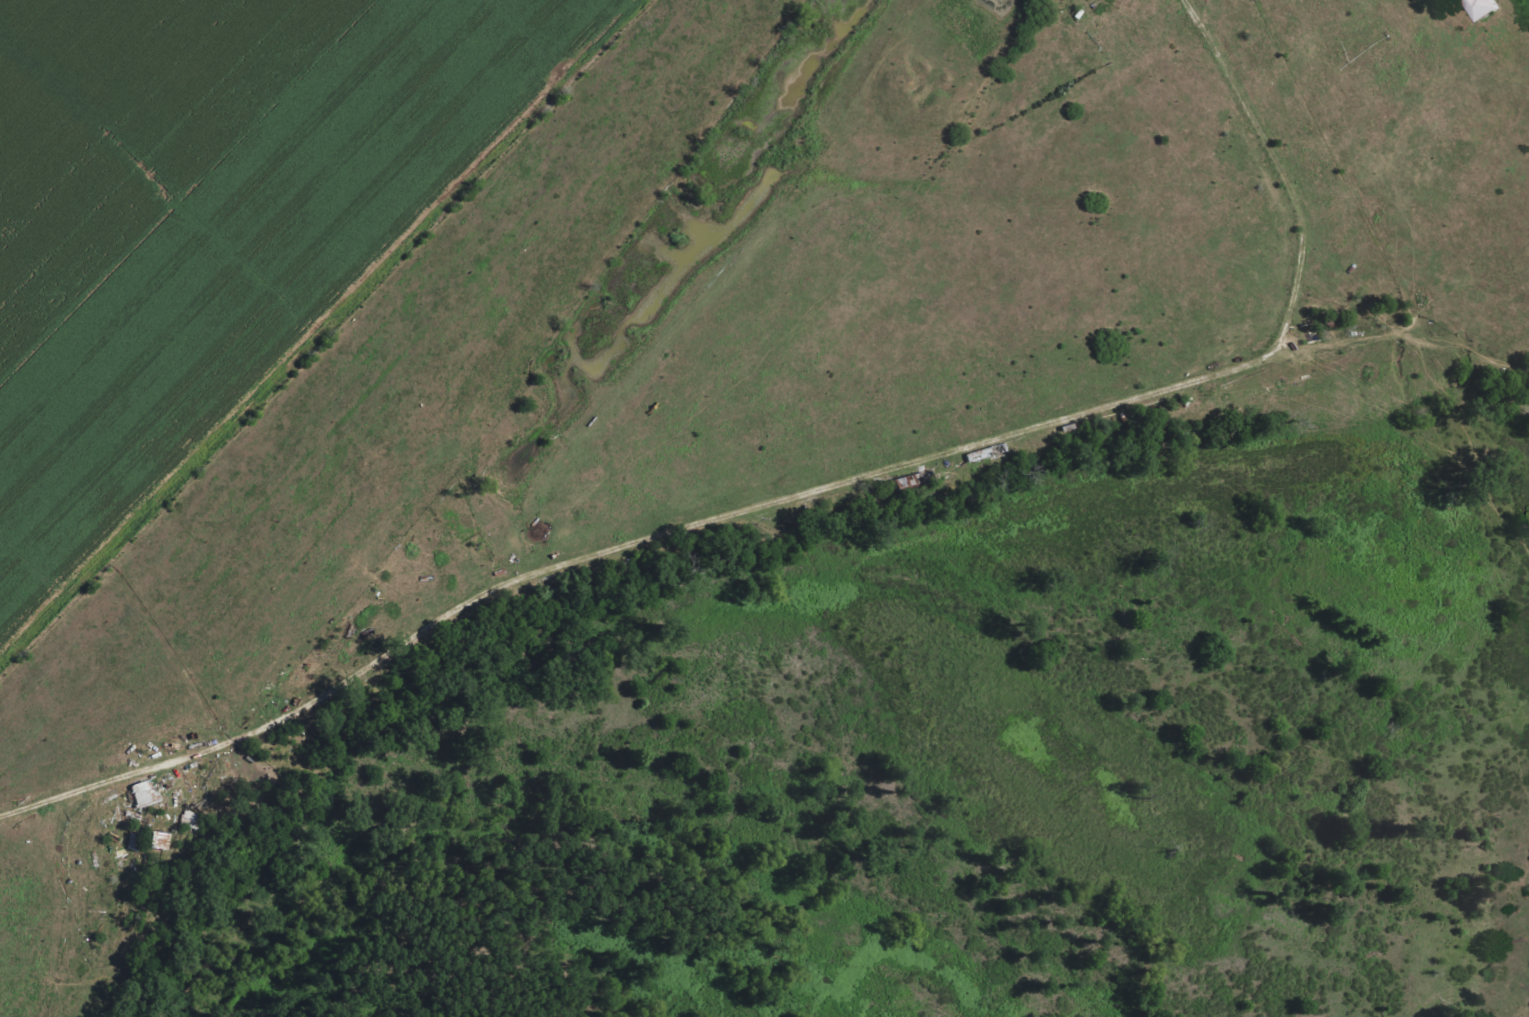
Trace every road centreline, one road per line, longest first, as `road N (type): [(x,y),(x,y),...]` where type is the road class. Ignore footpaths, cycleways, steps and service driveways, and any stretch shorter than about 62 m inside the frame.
road 1 (residential): [(0,816),(272,732)]

